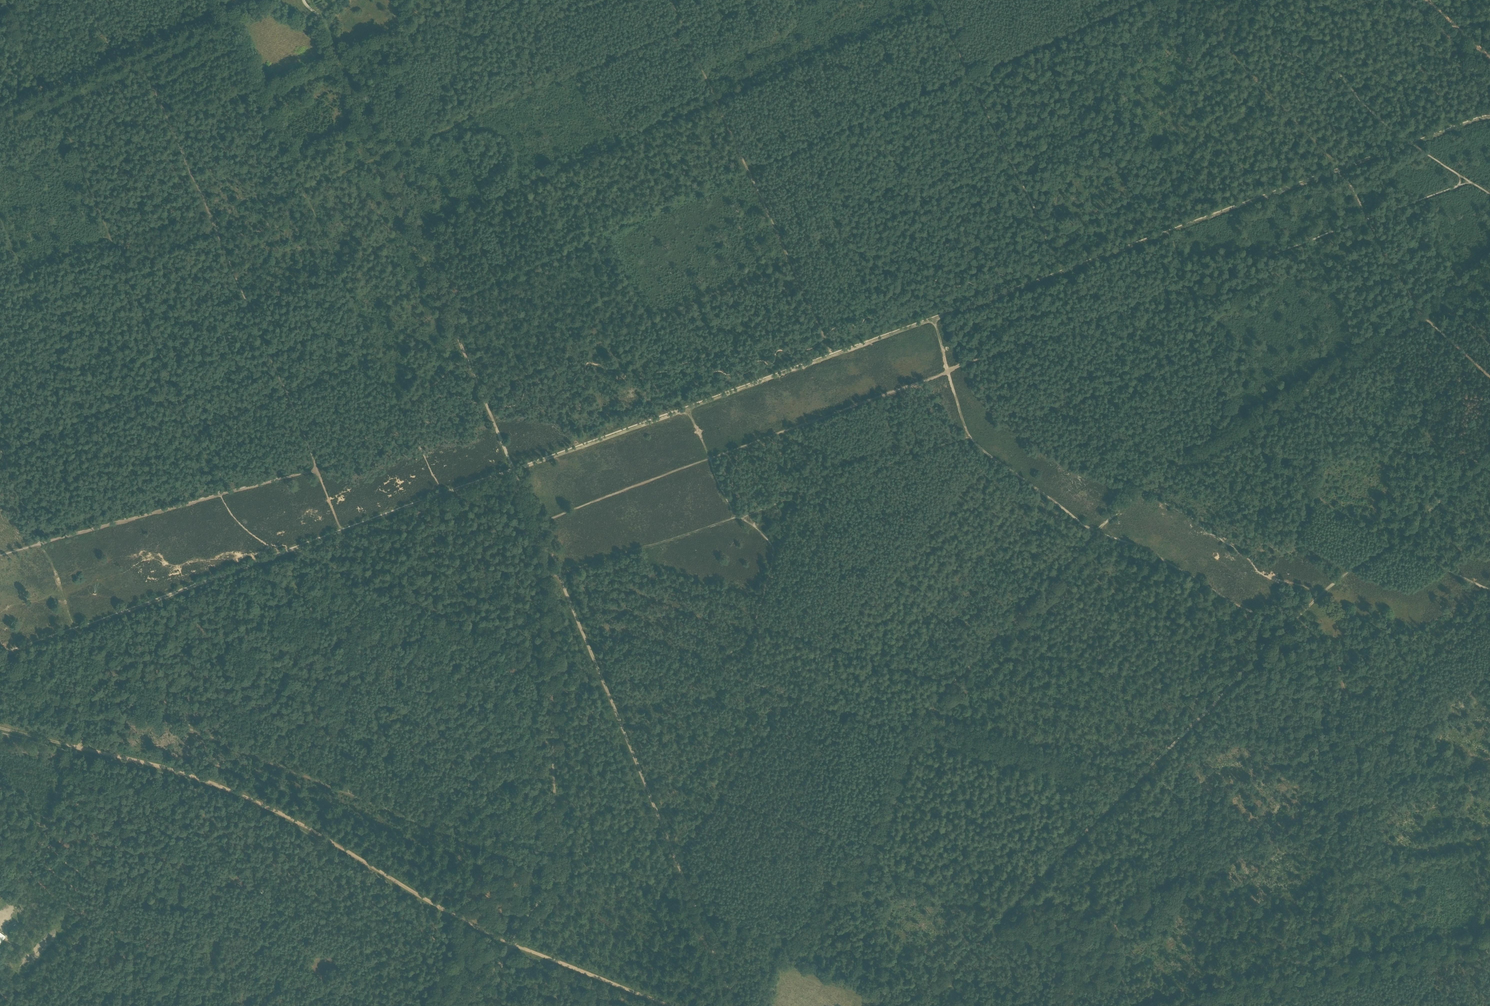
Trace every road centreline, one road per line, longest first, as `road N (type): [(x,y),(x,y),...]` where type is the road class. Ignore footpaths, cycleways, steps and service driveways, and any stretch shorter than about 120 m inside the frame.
road 1 (track): [(686,406),(1489,118)]
road 2 (track): [(1392,543),(1314,493),(1245,425),(1421,313),(1340,170),(1181,0)]
road 3 (track): [(1489,611),(1392,695),(1339,690),(1325,654),(1296,628),(1244,612),(1181,570),(1096,531),(983,452),(967,439),(936,340)]
road 4 (track): [(0,728),(171,769),(247,797),(503,942),(672,1005)]
road 5 (track): [(125,271),(740,0)]
road 6 (track): [(1001,916),(1317,597),(1489,457)]
road 7 (track): [(3,0),(220,496),(244,528),(281,552)]
road 8 (track): [(515,466),(735,1005)]
road 9 (track): [(76,628),(515,466)]
road 10 (track): [(469,359),(321,17),(303,0)]
road 11 (track): [(669,0),(830,356)]
road 12 (track): [(472,996),(558,867),(553,658)]
road 13 (track): [(1192,1005),(1489,941)]
road 14 (track): [(1339,690),(1331,736),(1343,977)]
road 15 (track): [(180,1005),(179,904),(130,896),(128,1005)]
road 16 (track): [(0,114),(228,14)]
road 17 (track): [(550,551),(560,581),(735,520)]
road 18 (track): [(44,825),(84,730),(76,628)]
road 19 (track): [(182,873),(179,904),(345,944)]
road 20 (track): [(317,470),(337,463),(469,359)]
road 21 (track): [(515,466),(686,406)]
road 22 (track): [(1006,162),(932,0)]
road 23 (track): [(900,1005),(1001,916)]

